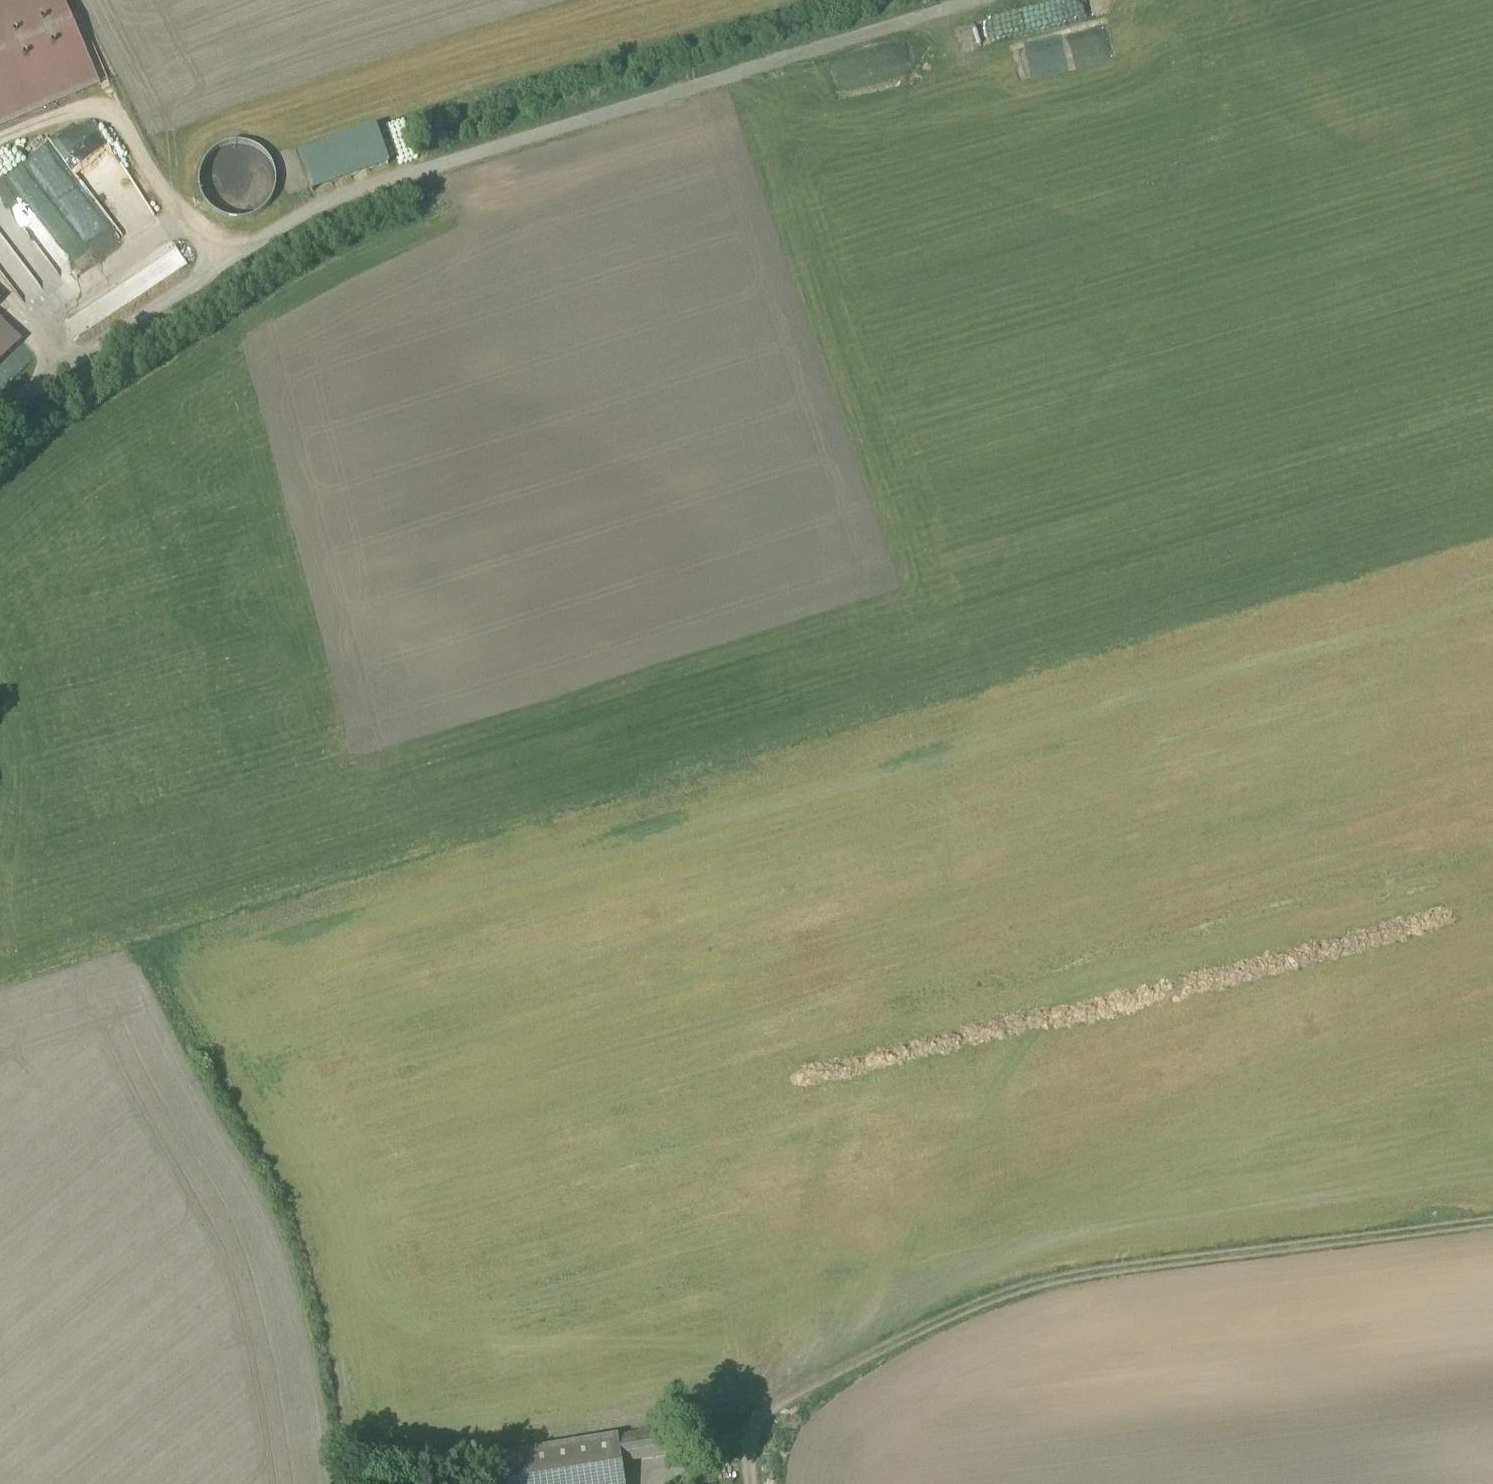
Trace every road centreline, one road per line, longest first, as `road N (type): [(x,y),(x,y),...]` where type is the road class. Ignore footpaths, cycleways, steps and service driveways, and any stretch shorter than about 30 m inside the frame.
road 1 (unclassified): [(0,423),(113,334),(348,203),(981,0)]
road 2 (track): [(752,1483),(752,1448),(787,1403),(953,1313),(1018,1288),(1492,1220)]

